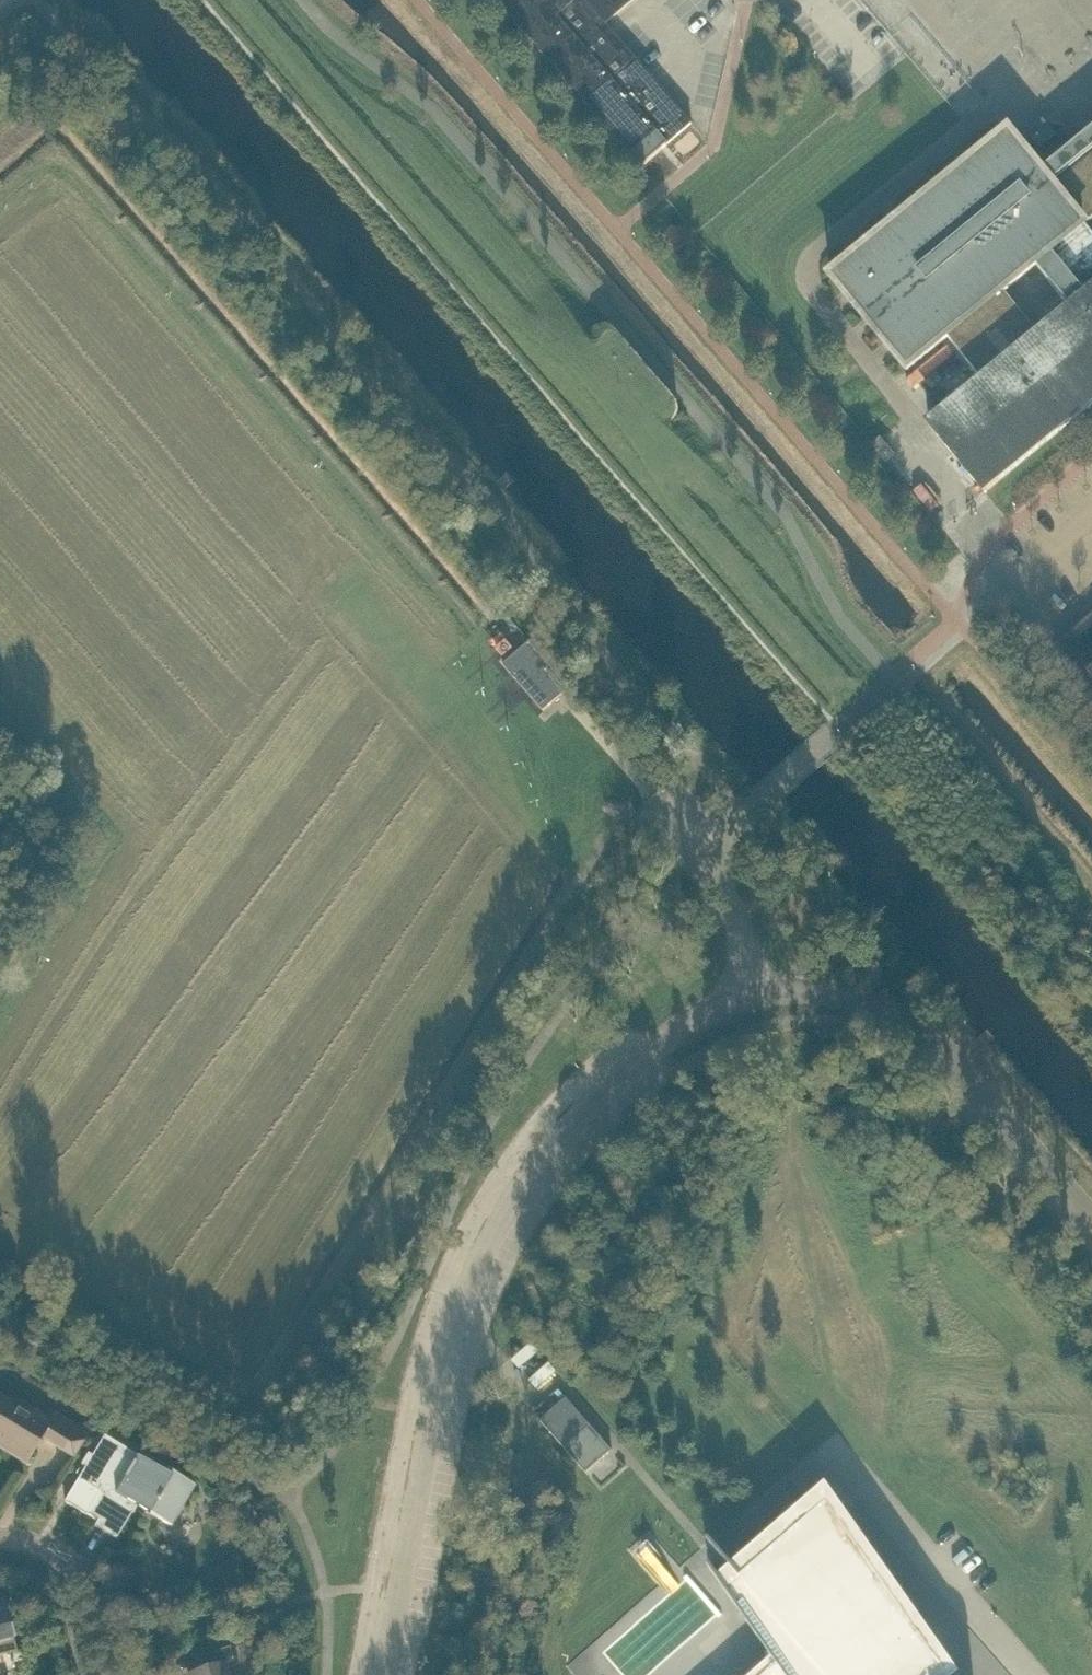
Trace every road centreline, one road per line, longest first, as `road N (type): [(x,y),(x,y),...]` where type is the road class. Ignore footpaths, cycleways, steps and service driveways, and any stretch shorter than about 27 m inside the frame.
road 1 (unclassified): [(746,993),(642,1054),(543,1170),(477,1275),(419,1491),(384,1674)]
road 2 (residential): [(107,1674),(85,1594),(57,1557),(21,1542),(0,1544)]

